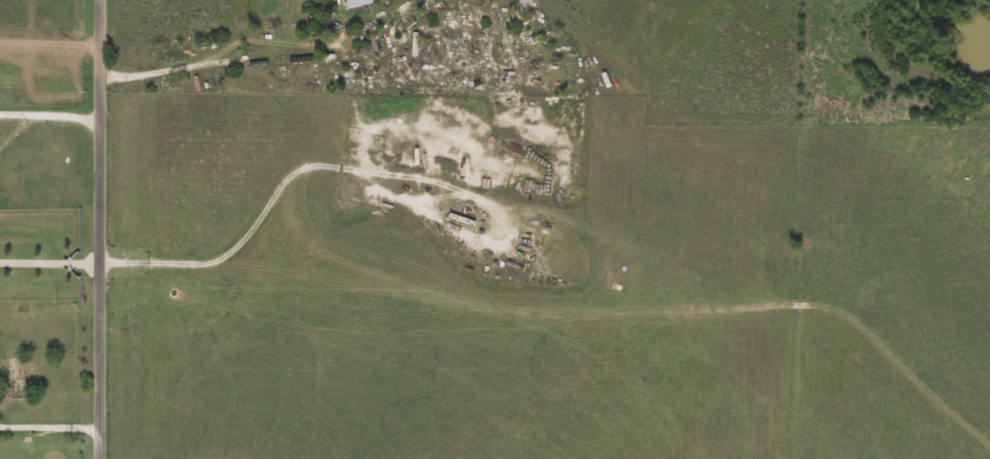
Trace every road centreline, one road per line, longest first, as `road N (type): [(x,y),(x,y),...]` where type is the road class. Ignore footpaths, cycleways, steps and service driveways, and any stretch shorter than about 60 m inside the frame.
road 1 (residential): [(105,458),(104,0)]

